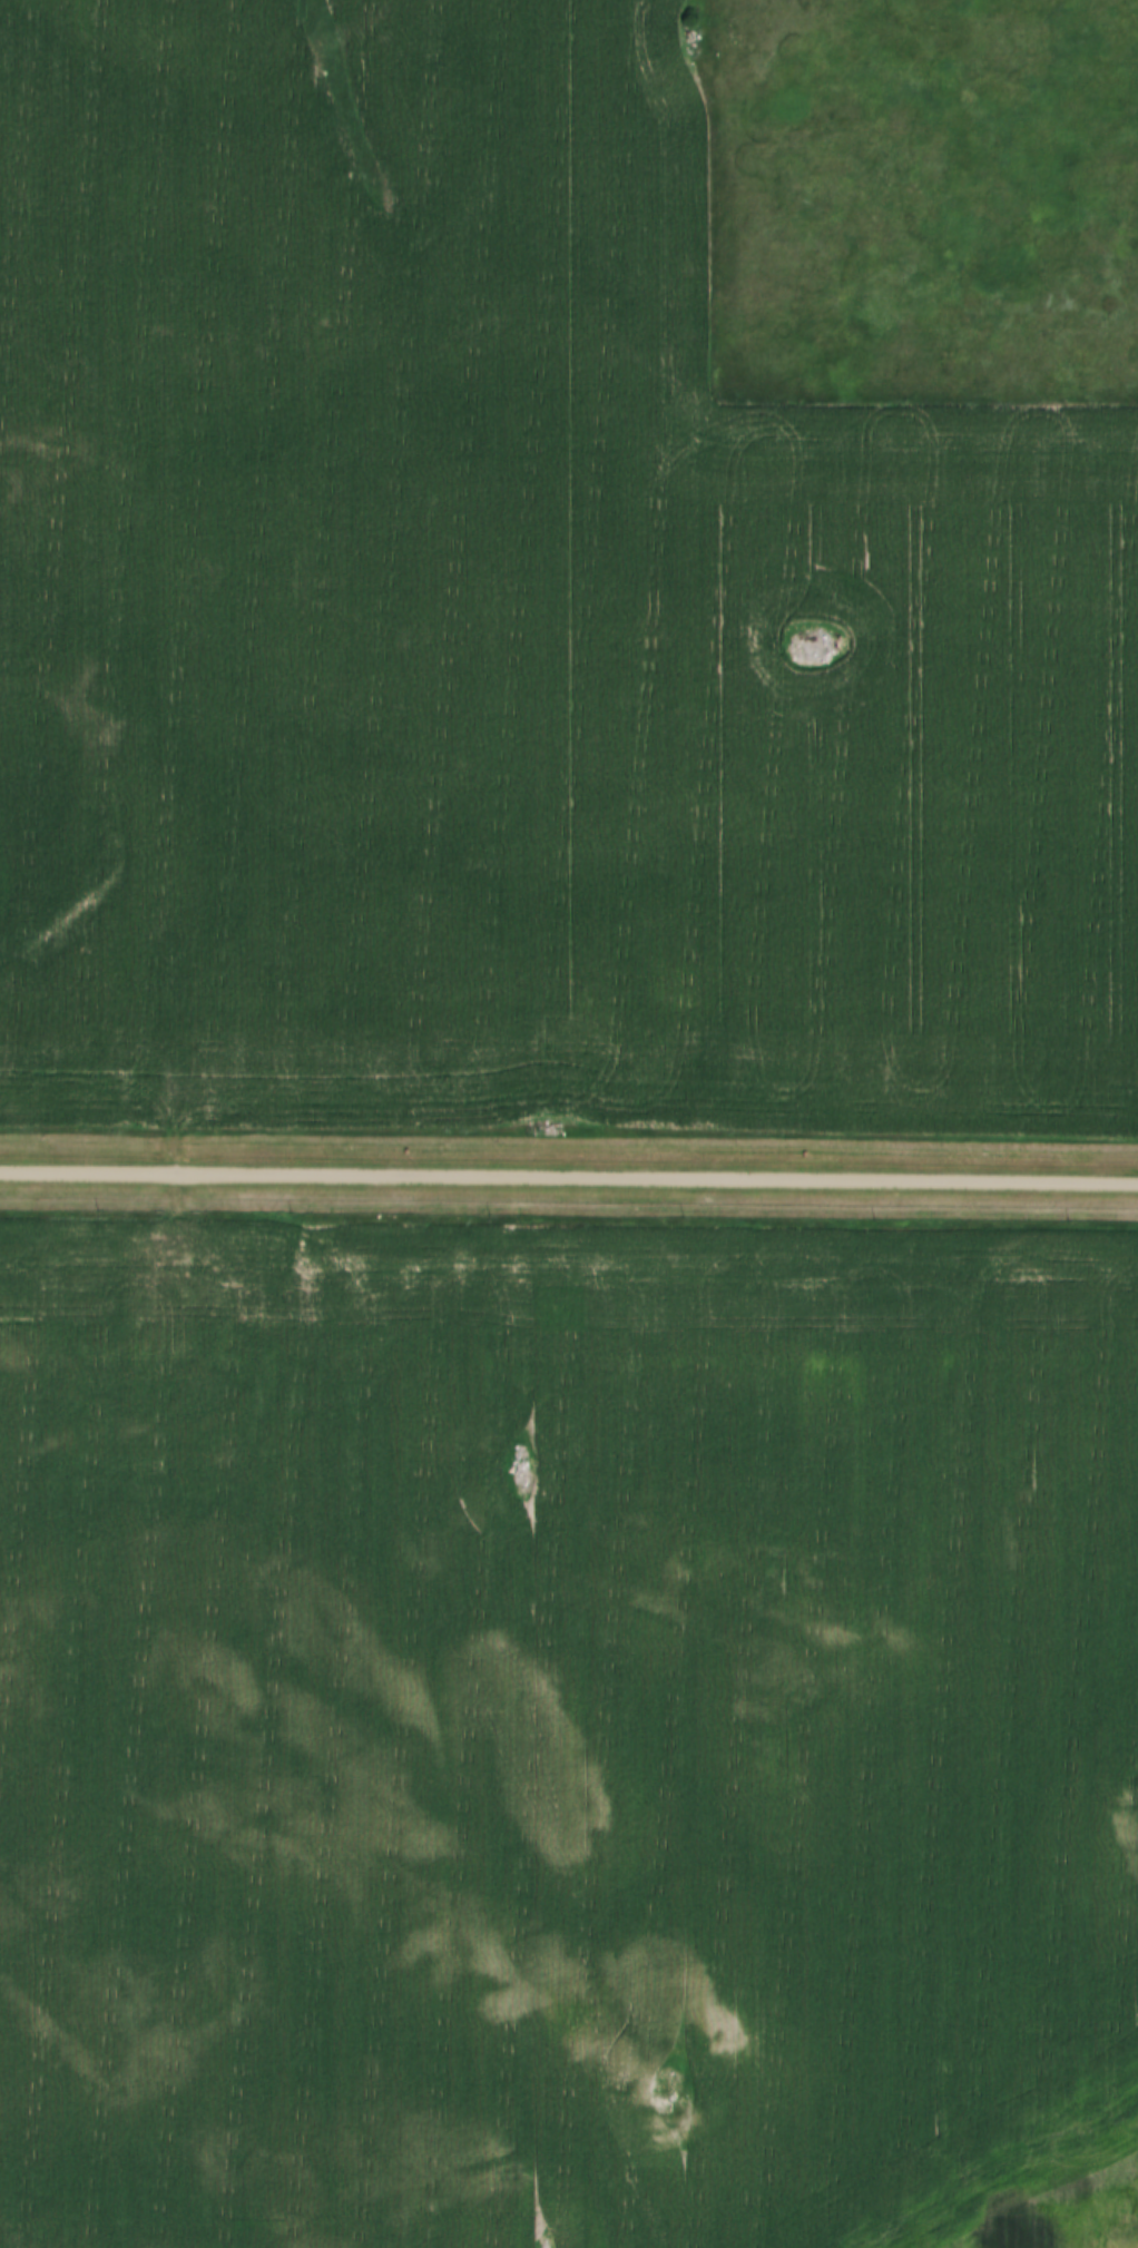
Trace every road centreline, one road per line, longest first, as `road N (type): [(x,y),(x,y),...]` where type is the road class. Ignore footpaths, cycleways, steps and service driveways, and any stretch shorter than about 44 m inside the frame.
road 1 (residential): [(1137,1182),(0,1171)]

